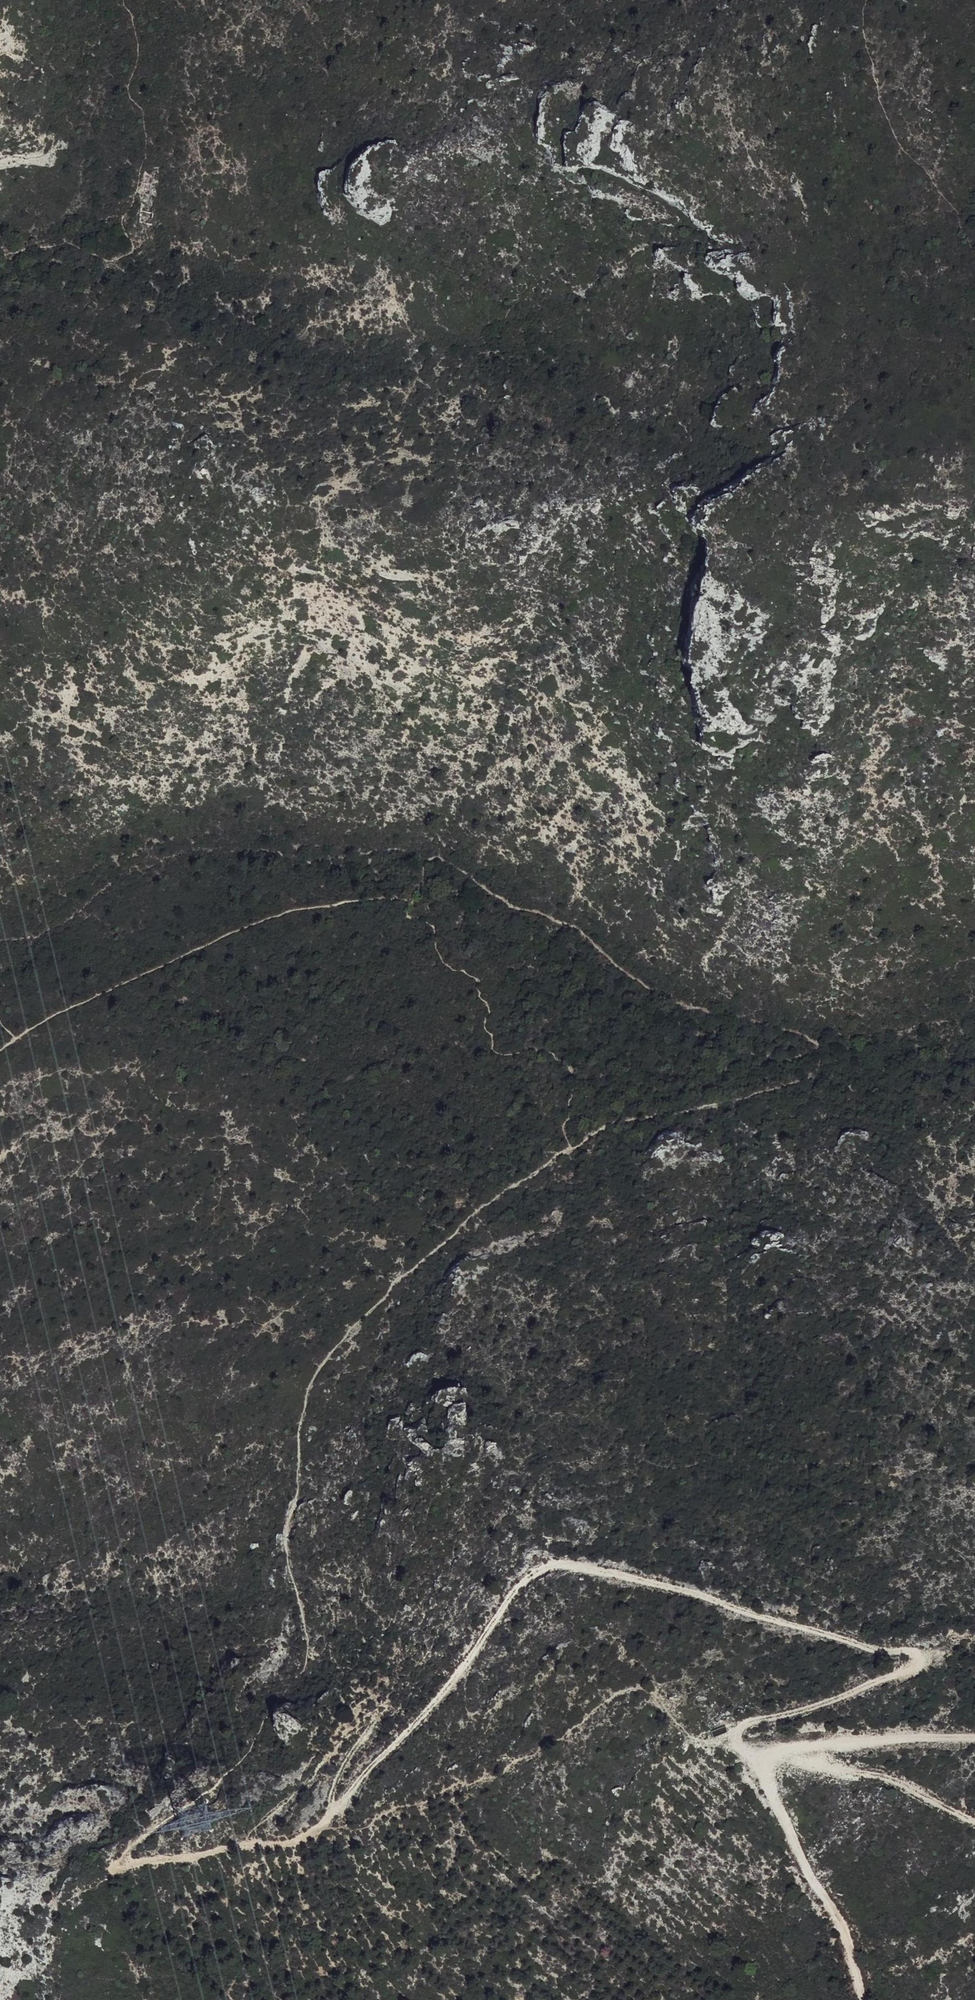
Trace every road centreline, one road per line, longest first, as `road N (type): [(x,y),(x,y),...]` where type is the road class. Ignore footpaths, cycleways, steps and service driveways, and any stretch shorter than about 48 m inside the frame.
road 1 (track): [(766,1762),(734,1740),(740,1728),(854,1694),(923,1658),(547,1560),(529,1571),(377,1773),(318,1829),(279,1845),(124,1862),(129,1845),(165,1812),(216,1787)]
road 2 (track): [(974,1735),(818,1747),(766,1762),(767,1786),(851,1947),(863,1999)]

